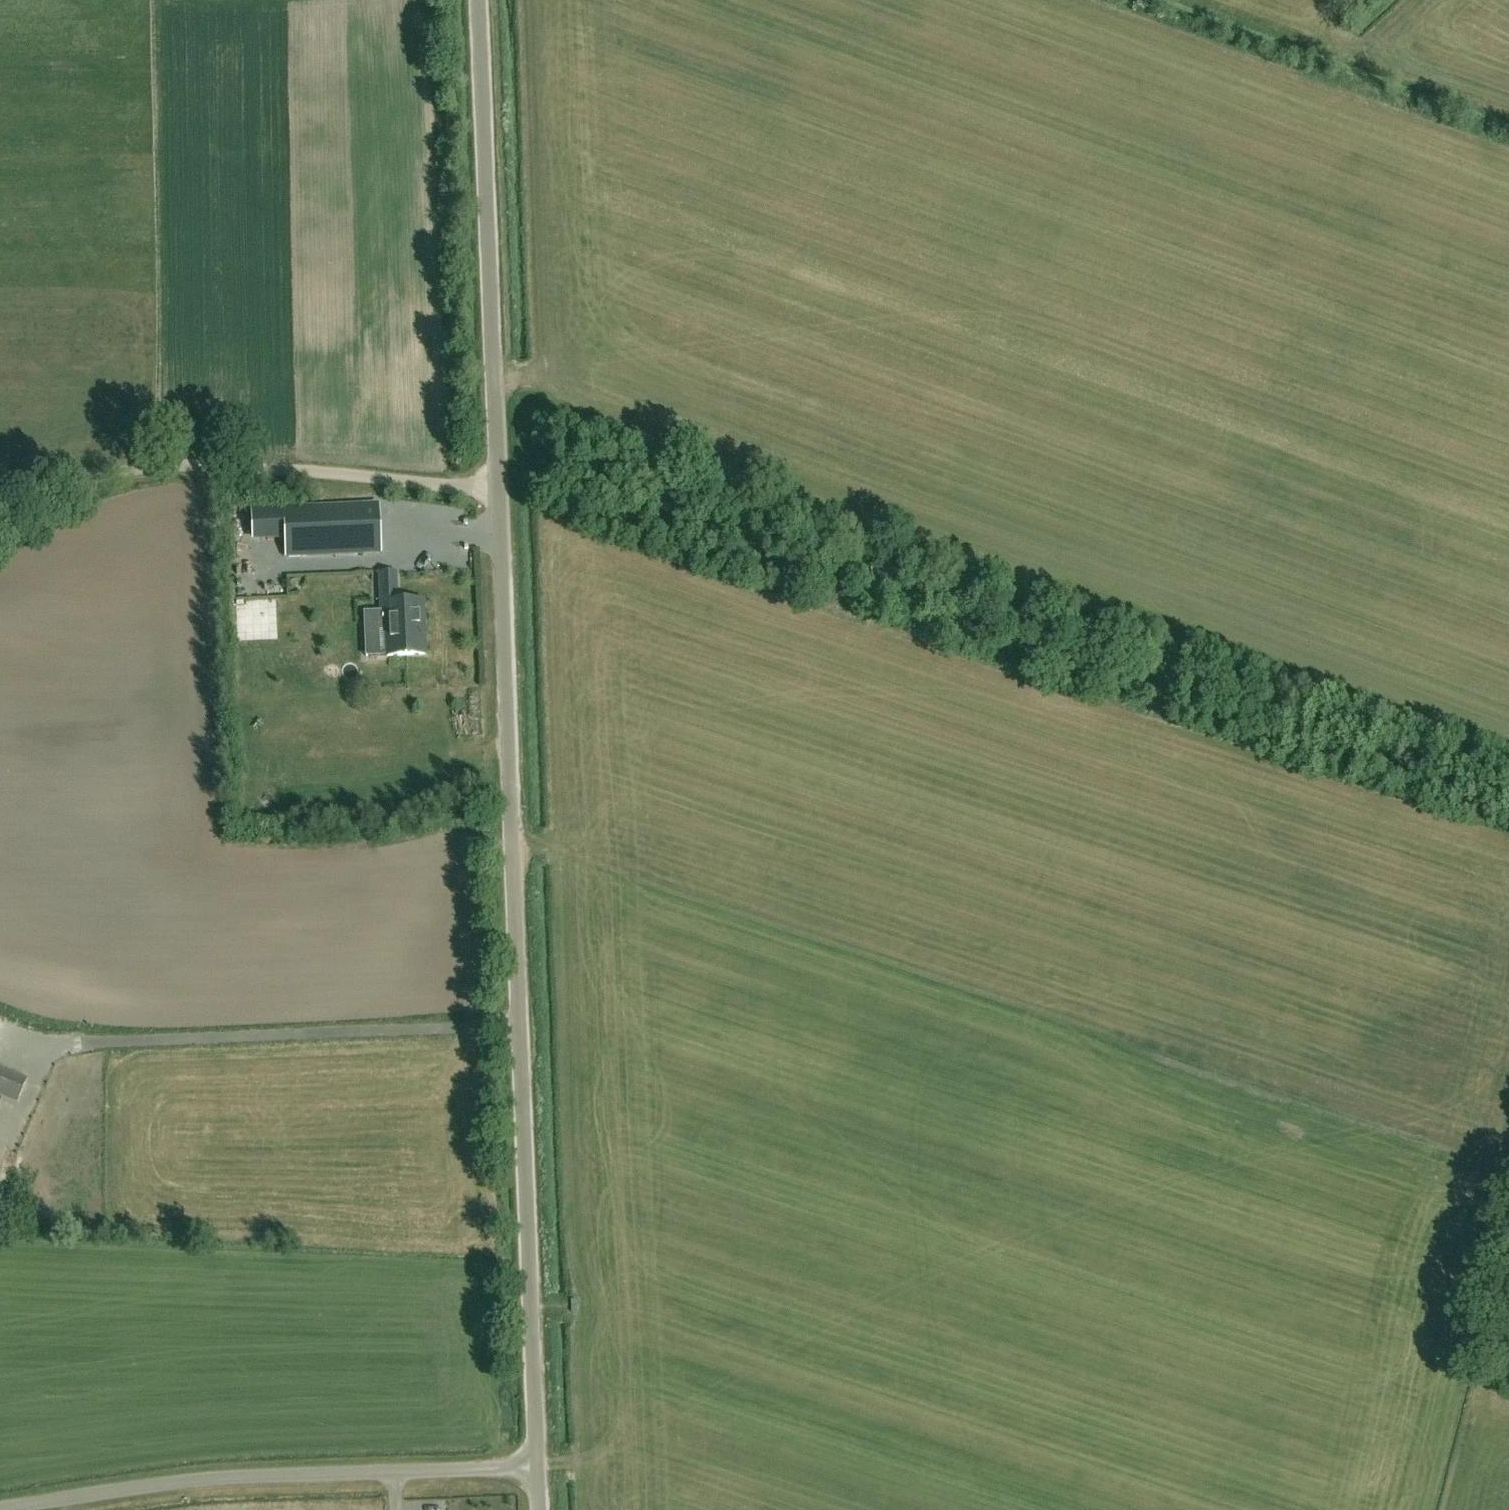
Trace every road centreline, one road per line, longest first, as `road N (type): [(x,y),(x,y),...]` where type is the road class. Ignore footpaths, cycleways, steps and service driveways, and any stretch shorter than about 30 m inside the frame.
road 1 (unclassified): [(537,1467),(483,0)]
road 2 (unclassified): [(0,1509),(221,1478),(537,1467)]

